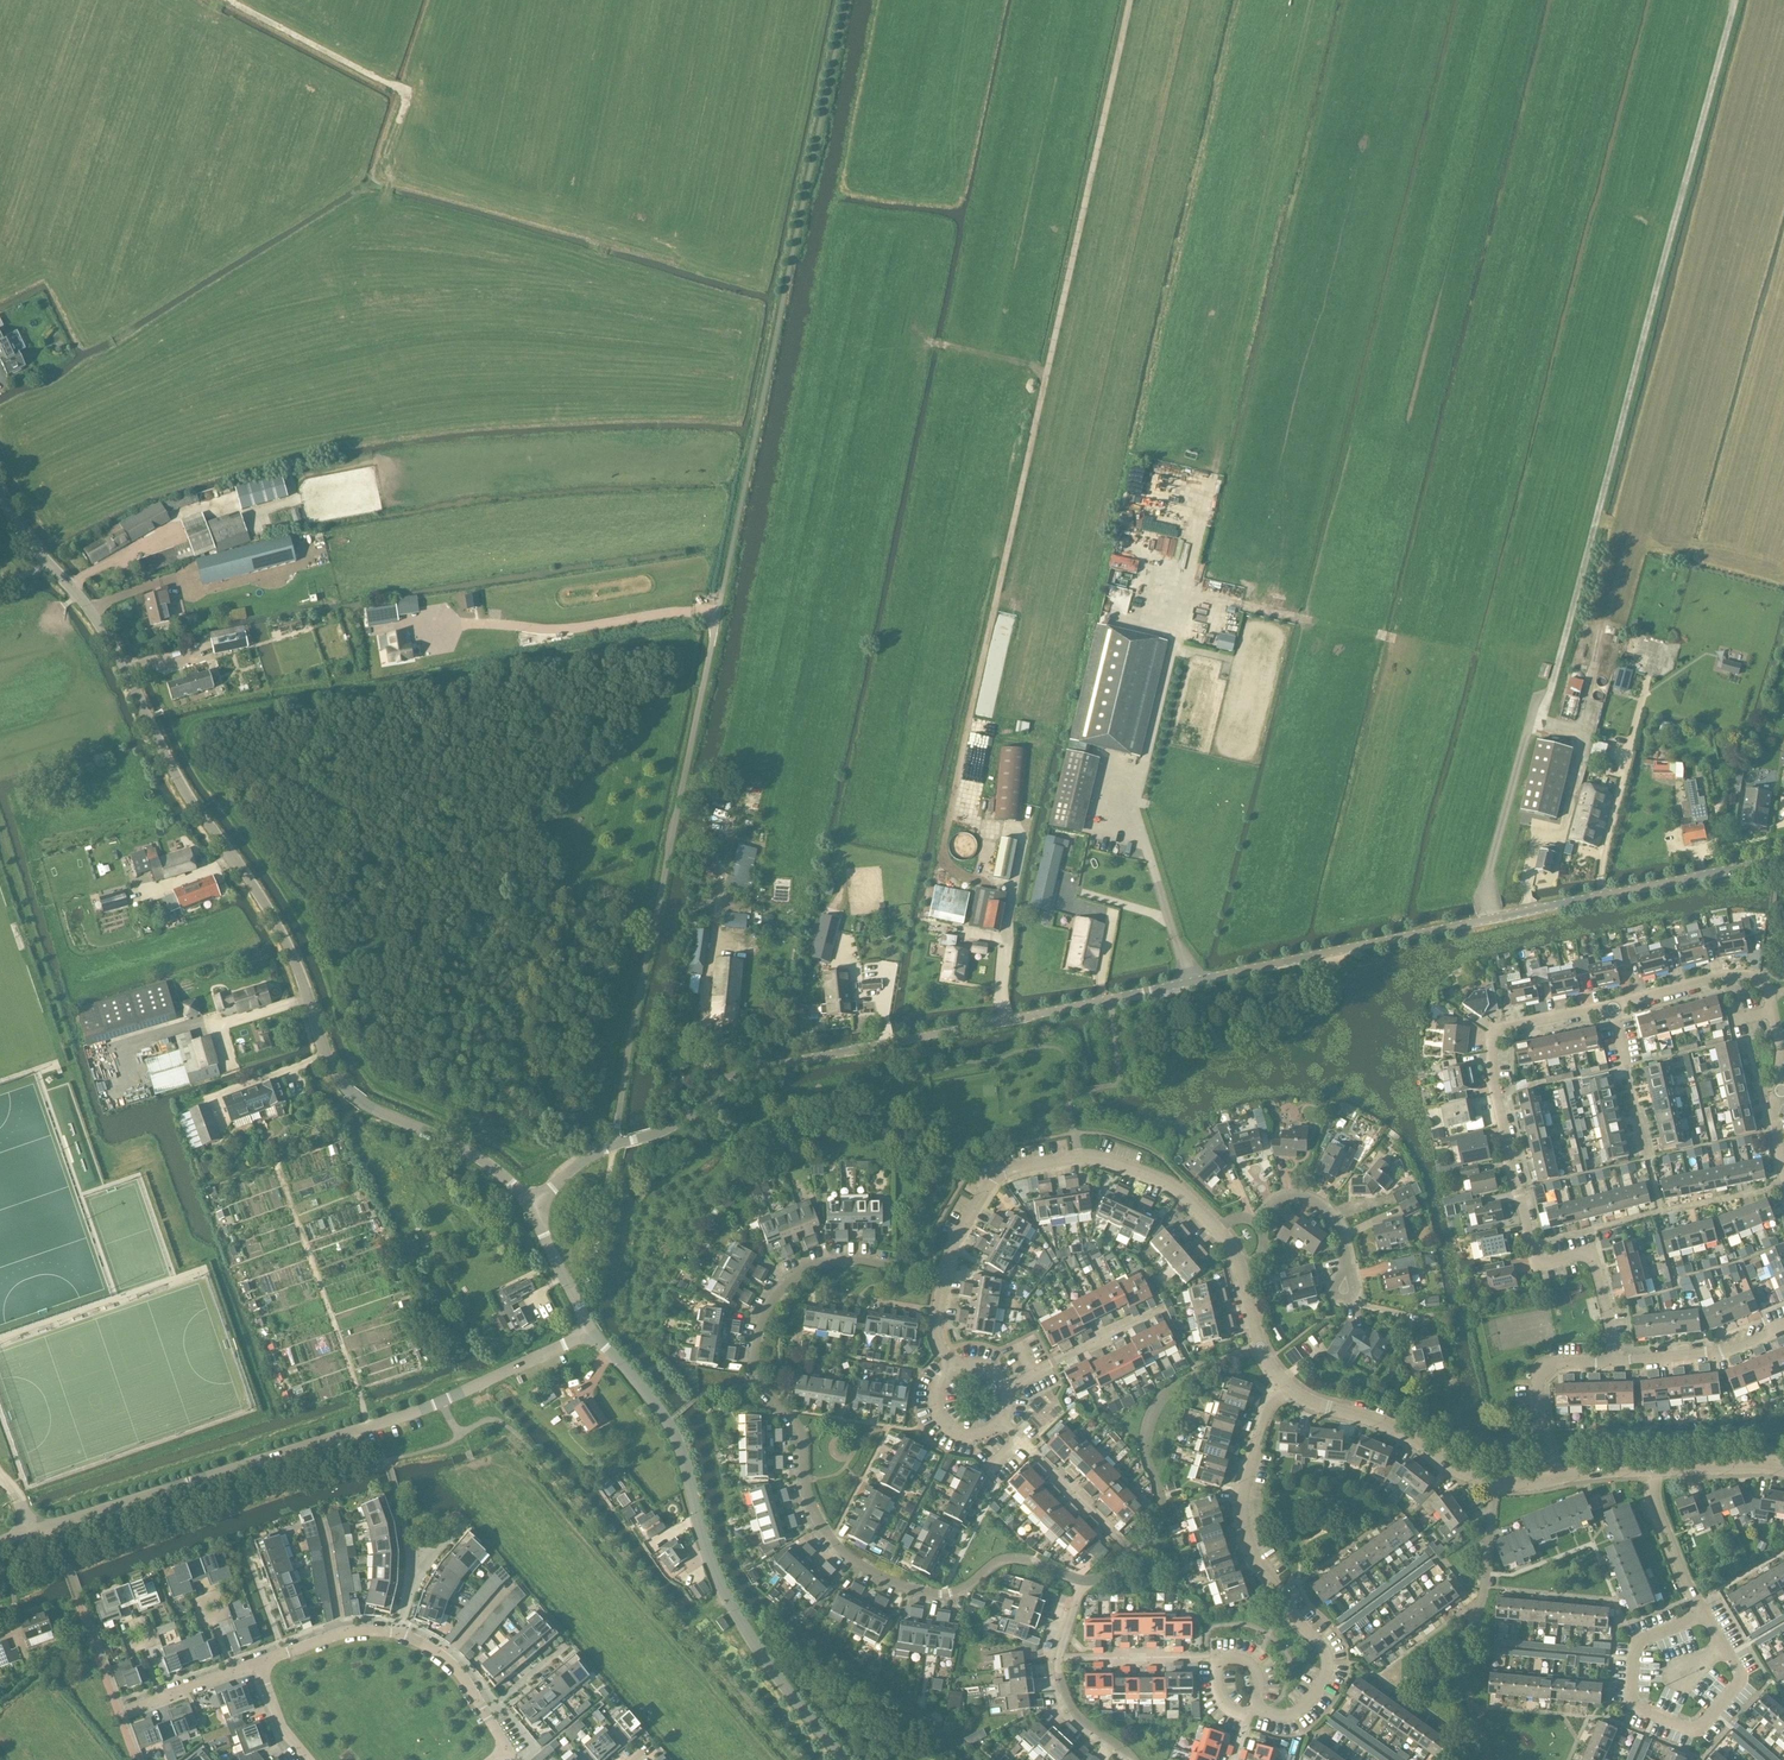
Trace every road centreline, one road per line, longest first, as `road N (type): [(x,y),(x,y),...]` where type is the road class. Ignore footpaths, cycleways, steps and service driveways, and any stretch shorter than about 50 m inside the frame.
road 1 (unclassified): [(531,1205),(589,1156),(681,1123),(749,1073),(1783,859)]
road 2 (track): [(1004,1022),(1000,988),(1022,836),(952,814),(1133,0)]
road 3 (track): [(1490,919),(1488,874),(1529,722),(1544,713),(1735,0)]
road 4 (unclassified): [(531,1205),(468,1152),(350,1094),(337,1077),(289,943),(170,763),(86,604),(0,497)]
road 5 (residential): [(943,1274),(862,1260),(819,1264),(786,1284),(759,1324),(759,1379),(802,1433),(818,1522),(855,1562),(923,1592),(955,1592),(1007,1559),(1082,1581)]
road 6 (unclassified): [(27,1534),(442,1400),(592,1332)]
road 7 (track): [(685,251),(395,169),(415,88),(247,0)]
road 8 (residential): [(1612,1361),(1593,1257),(1535,1258),(1492,1083),(1492,1041),(1499,1028),(1613,1006)]
road 9 (unclassified): [(847,1759),(785,1687),(720,1585),(669,1421),(592,1332)]
road 10 (residential): [(1287,1387),(1267,1411),(1247,1485),(1246,1536),(1328,1662),(1295,1712),(1283,1717),(1253,1708)]
road 11 (residential): [(943,1274),(950,1248),(997,1176),(1077,1157),(1159,1177),(1218,1229)]
road 12 (residential): [(1082,1581),(1136,1557),(1157,1527),(1161,1495),(1145,1448),(1167,1393),(1261,1346)]
road 13 (residential): [(1703,1614),(1637,1641),(1634,1707),(1696,1732),(1743,1677),(1725,1649)]
road 14 (track): [(424,627),(505,617),(570,626),(699,606),(717,618)]
road 15 (residential): [(1493,1759),(1481,1741),(1462,1655),(1484,1587),(1495,1482)]
road 16 (residential): [(1287,1387),(1317,1404),(1390,1425),(1449,1466),(1495,1482)]
road 17 (residential): [(1552,1478),(1541,1372),(1555,1363),(1612,1361)]
road 18 (residential): [(1612,1361),(1713,1352),(1783,1323)]
road 19 (residential): [(1007,1388),(1162,1308)]
road 20 (residential): [(1125,1545),(1002,1422)]
road 21 (residential): [(1613,1006),(1732,974),(1762,980),(1771,994)]
road 22 (residential): [(1344,1288),(1345,1233),(1322,1205),(1288,1194),(1255,1222)]
road 23 (residential): [(505,1750),(446,1658),(399,1634)]
road 24 (residential): [(1703,1614),(1657,1505),(1653,1469)]
road 25 (residential): [(119,1713),(259,1663)]
road 26 (residential): [(399,1634),(341,1635),(259,1663)]
road 27 (unclassified): [(592,1332),(531,1205)]
road 28 (residential): [(1058,1657),(1071,1709),(1133,1759)]
road 29 (residential): [(1653,1469),(1783,1469)]
road 30 (residential): [(1002,1422),(973,1436),(943,1422),(936,1399),(950,1371)]

